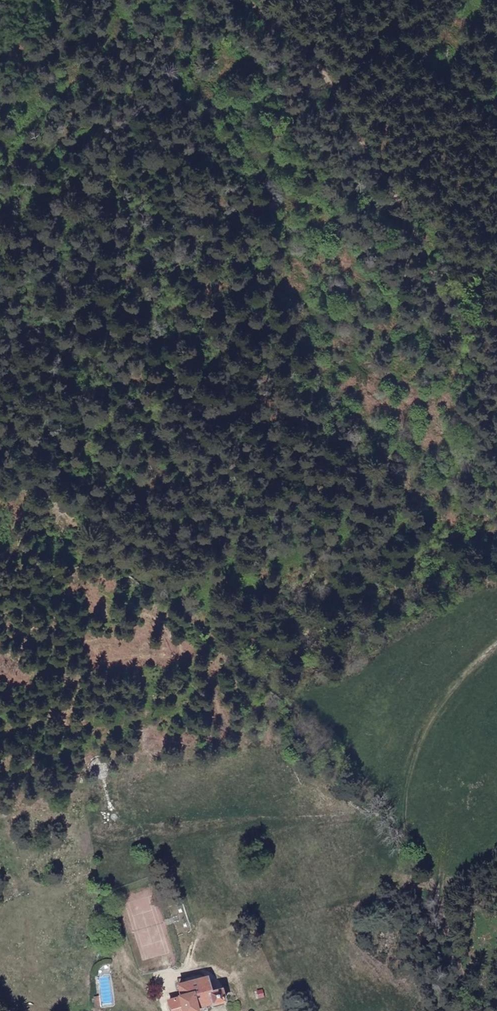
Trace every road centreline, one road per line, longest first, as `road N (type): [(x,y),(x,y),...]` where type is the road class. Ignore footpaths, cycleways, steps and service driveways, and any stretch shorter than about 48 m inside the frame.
road 1 (track): [(496,392),(456,335),(409,219),(350,128),(326,71),(248,0)]
road 2 (track): [(478,1010),(407,805),(417,744),(454,689),(496,651)]

